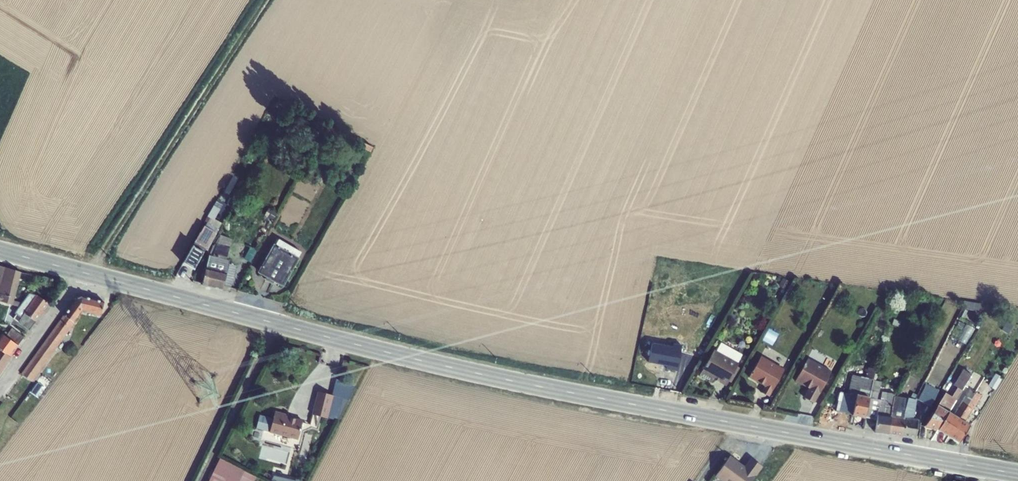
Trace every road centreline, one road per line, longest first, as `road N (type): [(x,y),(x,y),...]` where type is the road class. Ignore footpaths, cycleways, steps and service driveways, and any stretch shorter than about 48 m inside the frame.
road 1 (secondary): [(1017,473),(524,384),(84,273)]
road 2 (track): [(265,0),(84,273)]
road 3 (unclassified): [(84,273),(0,391)]

